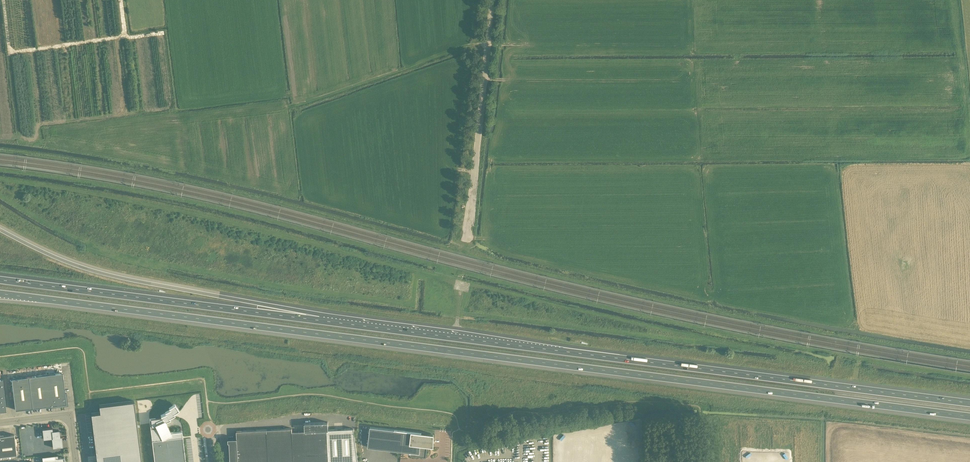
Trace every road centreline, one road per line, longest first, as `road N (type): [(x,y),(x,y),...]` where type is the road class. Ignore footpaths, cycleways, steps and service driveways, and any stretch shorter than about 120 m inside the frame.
road 1 (motorway): [(0,294),(969,417)]
road 2 (motorway): [(969,403),(321,321)]
road 3 (track): [(456,281),(179,210),(0,180)]
road 4 (motorway): [(321,321),(80,268),(0,230)]
road 5 (motorway): [(321,321),(0,280)]
road 6 (track): [(728,344),(469,285)]
road 7 (unclassified): [(467,238),(492,0)]

